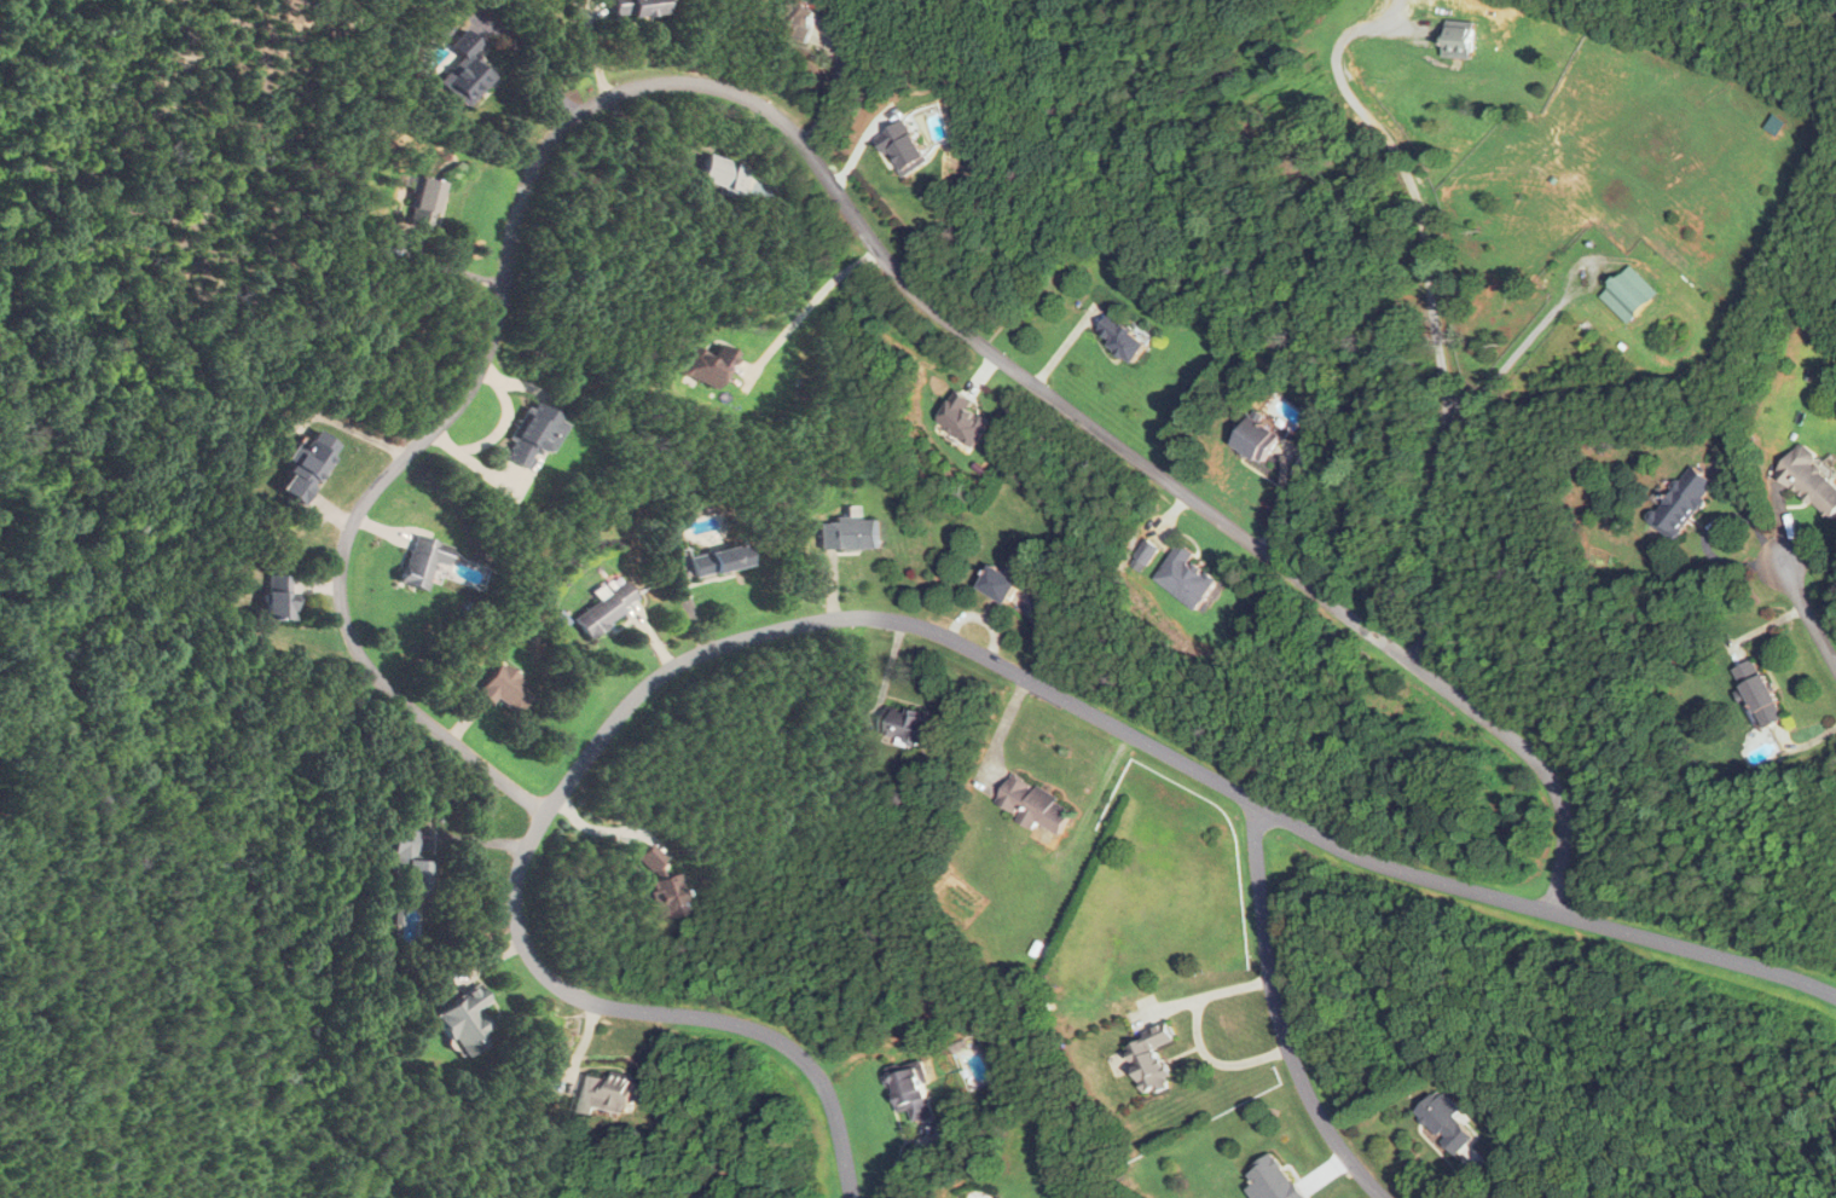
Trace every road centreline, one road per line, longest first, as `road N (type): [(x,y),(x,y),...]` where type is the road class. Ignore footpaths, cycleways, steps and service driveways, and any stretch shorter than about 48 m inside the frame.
road 1 (residential): [(1551,913),(1564,812),(1537,762),(933,308),(871,243),(794,133),(749,98),(708,85),(665,83),(614,96),(556,138),(521,199),(493,330),(473,382),(363,505),(341,563),(349,633),(376,677),(549,814)]
road 2 (residential): [(1244,804),(1128,731),(931,630),(896,620),(859,618),(761,635),(705,653),(647,690),(526,850),(515,887),(523,947),(545,976),(593,1003),(736,1023),(799,1055),(824,1089),(852,1197)]
road 3 (residential): [(1835,997),(1767,970),(1369,861),(1244,804)]
road 4 (residential): [(1371,1197),(1317,1134),(1284,1064),(1255,939),(1244,804)]
road 5 (residential): [(1779,557),(1835,664)]

